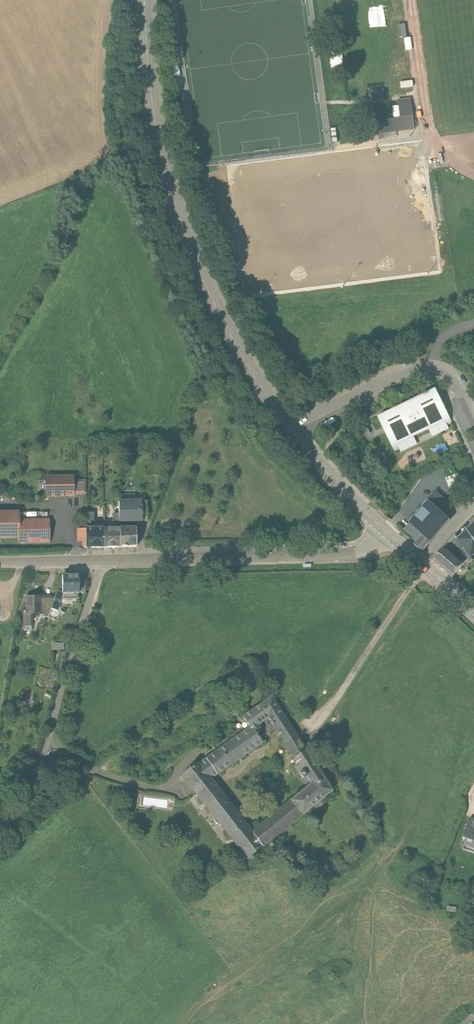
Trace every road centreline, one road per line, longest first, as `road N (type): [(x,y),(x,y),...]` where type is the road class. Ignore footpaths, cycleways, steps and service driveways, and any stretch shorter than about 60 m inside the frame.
road 1 (tertiary): [(145,0),(149,86),(198,265),(239,352),(294,429)]
road 2 (tertiary): [(105,559),(333,553),(391,536)]
road 3 (unclassified): [(105,559),(49,740),(26,789),(0,817)]
road 4 (residential): [(432,369),(411,370),(294,429)]
road 5 (tertiary): [(294,429),(391,536)]

